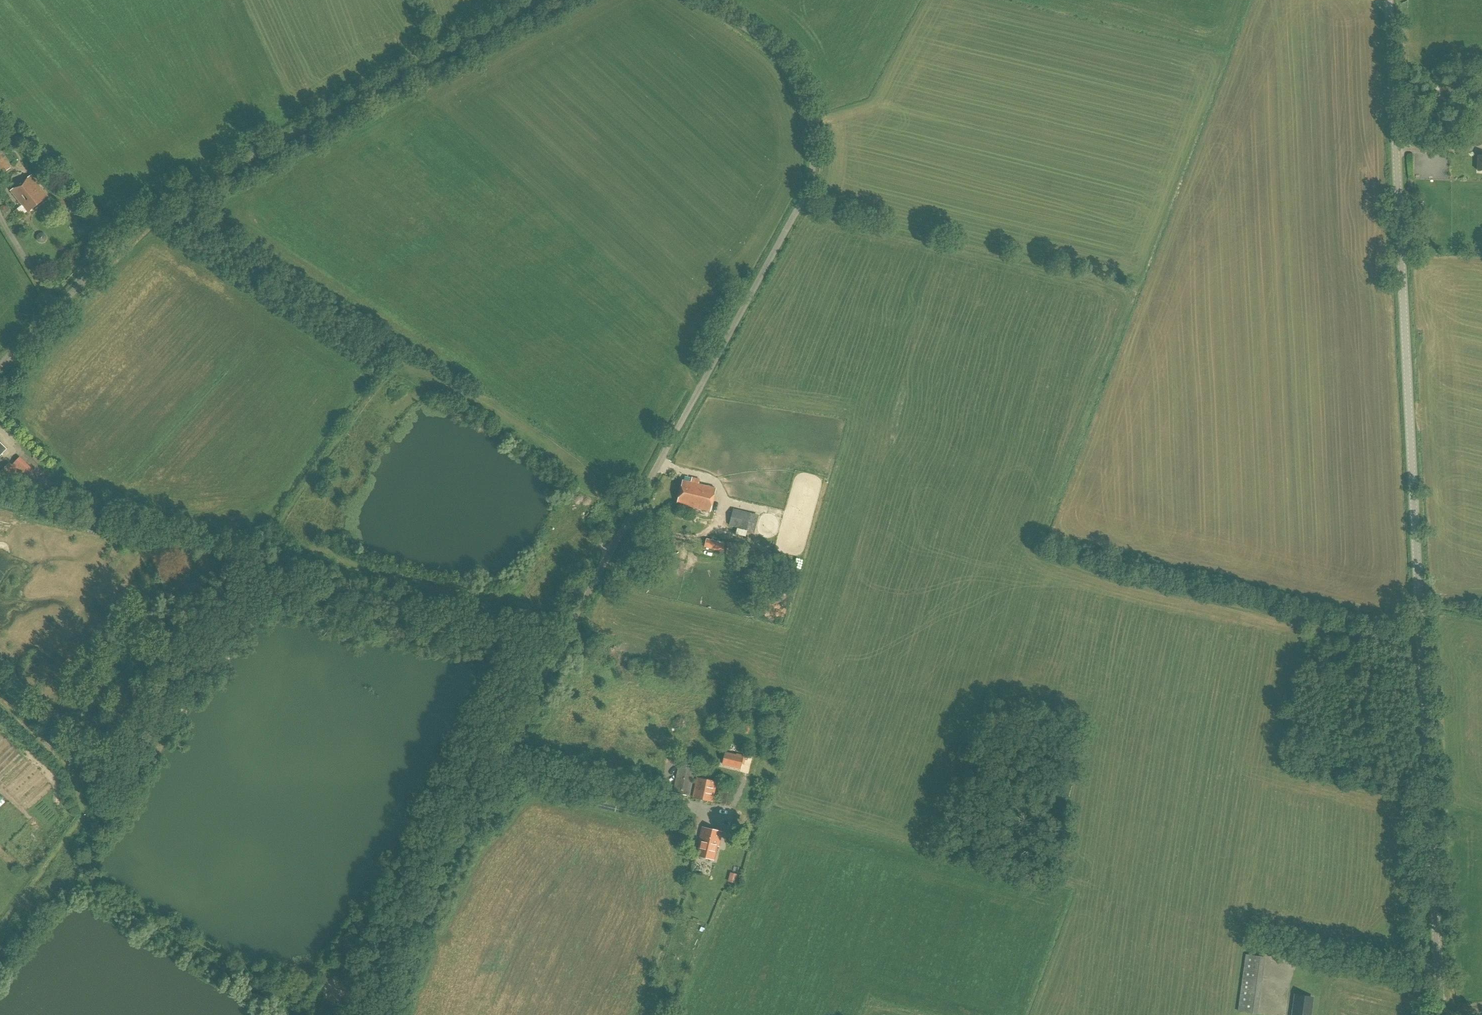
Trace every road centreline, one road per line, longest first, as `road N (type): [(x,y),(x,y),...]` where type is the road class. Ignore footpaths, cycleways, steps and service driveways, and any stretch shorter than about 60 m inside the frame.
road 1 (unclassified): [(352,1014),(804,195),(812,144),(791,73),(698,0)]
road 2 (tertiary): [(1442,1014),(1390,0)]
road 3 (unclassified): [(0,366),(127,236),(174,200),(540,0)]

